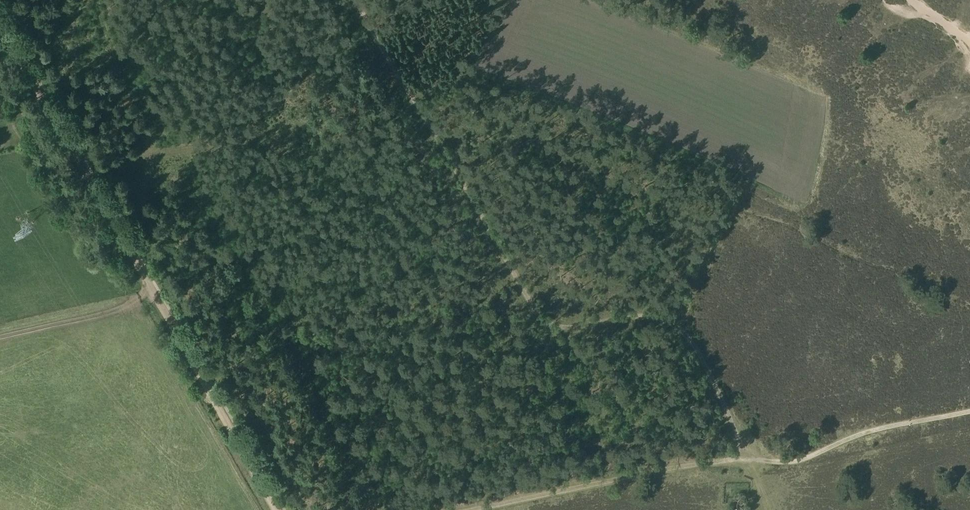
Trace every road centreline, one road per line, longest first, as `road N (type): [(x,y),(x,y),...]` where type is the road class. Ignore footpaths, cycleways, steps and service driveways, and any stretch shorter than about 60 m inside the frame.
road 1 (track): [(749,459),(666,311),(555,329),(542,320),(354,0)]
road 2 (track): [(275,509),(0,30)]
road 3 (track): [(468,509),(749,459)]
road 4 (track): [(969,412),(879,429),(807,458),(749,459)]
road 5 (track): [(676,327),(750,175)]

